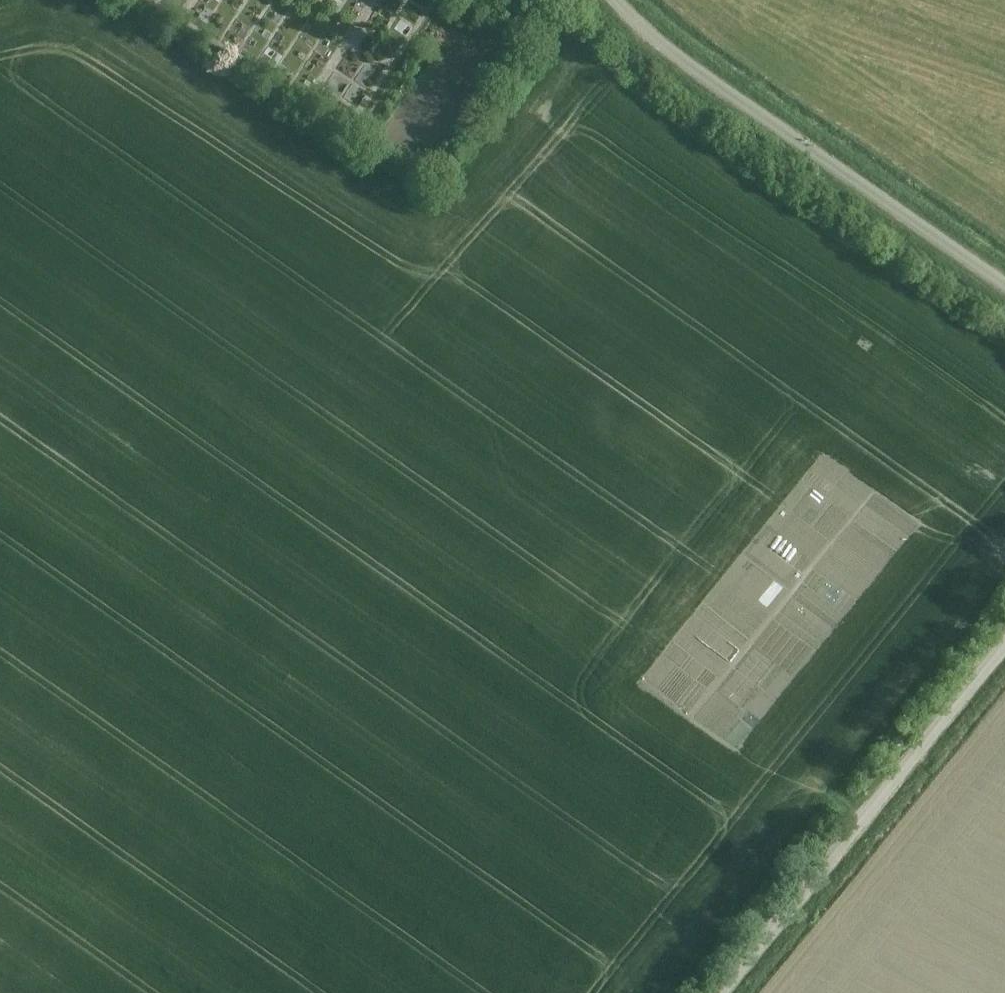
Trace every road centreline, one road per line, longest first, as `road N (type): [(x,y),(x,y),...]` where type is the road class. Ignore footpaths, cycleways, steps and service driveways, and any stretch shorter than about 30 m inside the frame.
road 1 (residential): [(1004,289),(657,45),(615,0)]
road 2 (unclassified): [(724,992),(1004,649)]

